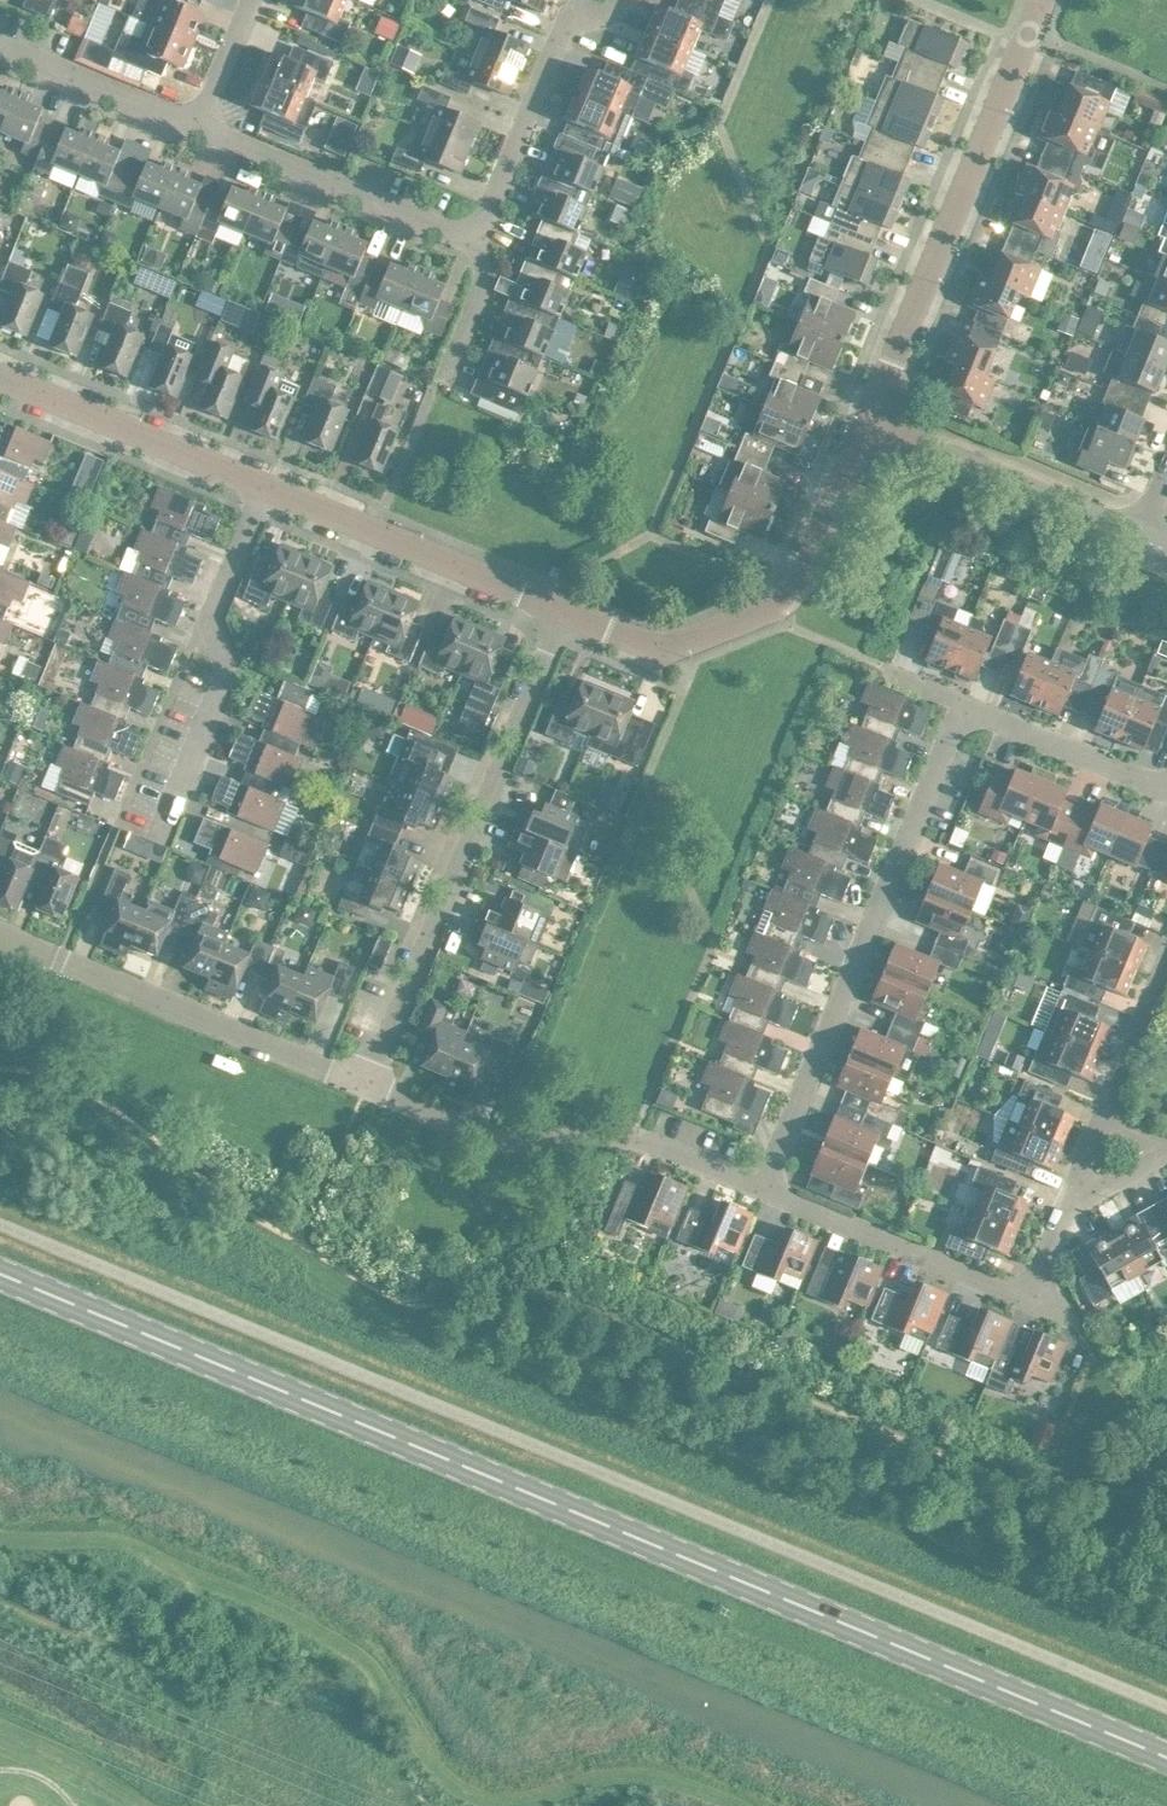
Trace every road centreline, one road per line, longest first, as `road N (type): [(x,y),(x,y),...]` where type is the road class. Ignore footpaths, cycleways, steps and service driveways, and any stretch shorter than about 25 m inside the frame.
road 1 (primary): [(1166,1756),(0,1273)]
road 2 (residential): [(764,1189),(964,698),(1166,783)]
road 3 (residential): [(364,1081),(557,599)]
road 4 (residential): [(1029,0),(867,419)]
road 5 (tertiary): [(867,419),(796,575),(757,613),(688,640),(616,624),(557,599)]
road 6 (residential): [(364,1081),(0,930)]
road 7 (residential): [(764,1189),(1028,1302),(1067,1211)]
road 8 (residential): [(168,807),(215,682),(208,615),(264,483)]
road 9 (tertiary): [(557,599),(264,483)]
road 10 (residential): [(472,244),(196,135)]
road 11 (tertiary): [(1141,532),(867,419)]
road 12 (tertiary): [(264,483),(0,368)]
road 13 (residential): [(631,1135),(488,1133),(364,1081)]
road 14 (residential): [(569,0),(472,244)]
road 15 (residential): [(196,135),(0,57)]
road 16 (residential): [(1103,1113),(1166,957)]
road 17 (residential): [(196,135),(246,0)]
road 18 (residential): [(631,1135),(764,1189)]
road 19 (residential): [(454,363),(483,281),(472,244)]

